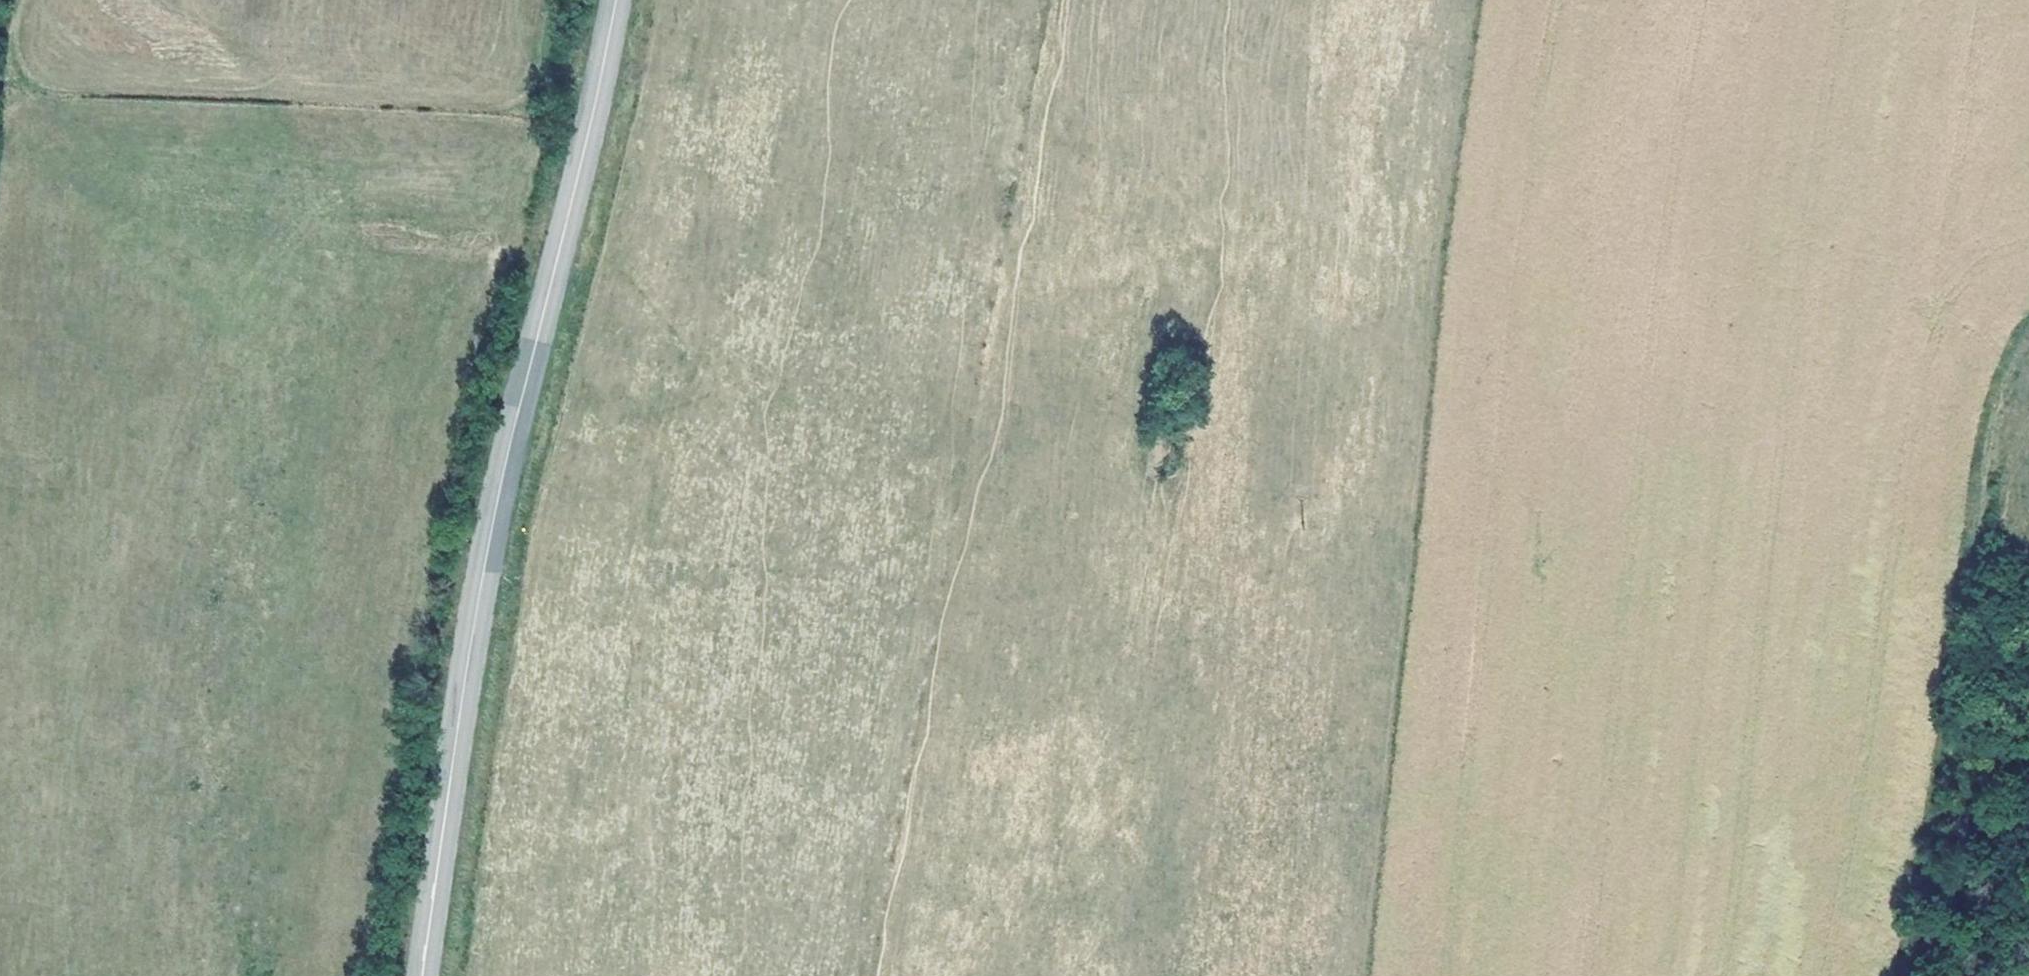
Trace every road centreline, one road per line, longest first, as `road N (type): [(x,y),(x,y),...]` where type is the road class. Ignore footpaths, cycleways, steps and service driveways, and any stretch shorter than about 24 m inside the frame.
road 1 (secondary): [(422,975),(474,616),(614,0)]

